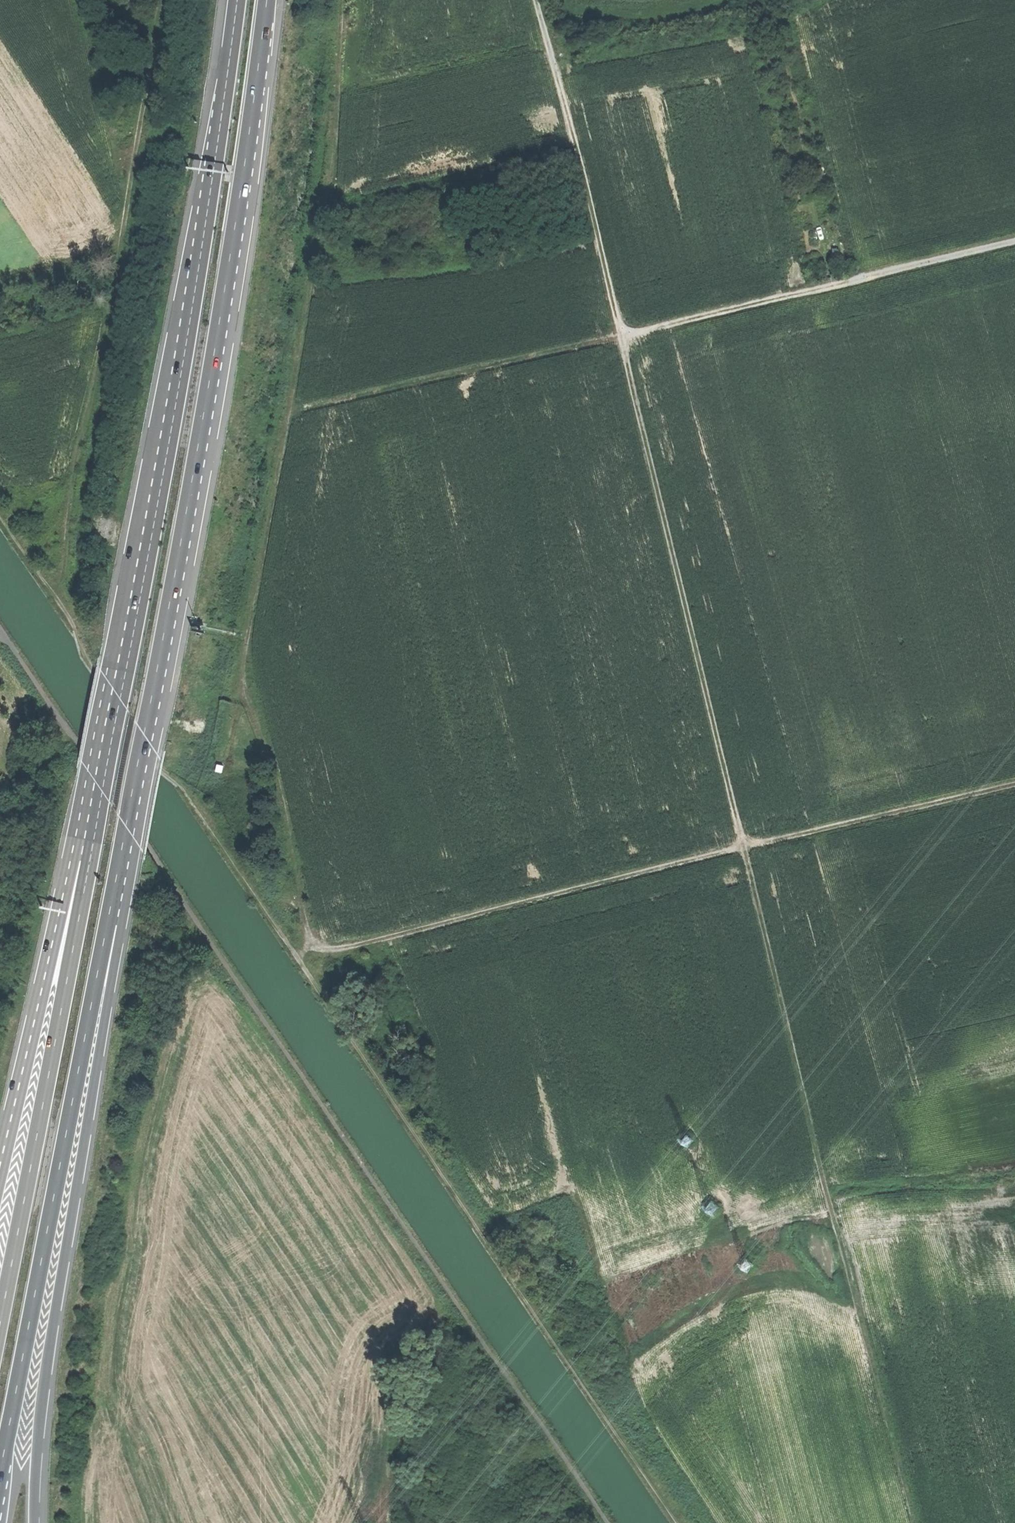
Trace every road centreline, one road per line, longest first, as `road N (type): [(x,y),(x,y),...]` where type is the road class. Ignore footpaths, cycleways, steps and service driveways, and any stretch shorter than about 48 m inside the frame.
road 1 (track): [(916,1522),(836,1229),(535,0)]
road 2 (track): [(342,0),(330,168),(245,653),(312,945),(337,952),(744,848)]
road 3 (track): [(680,1522),(180,782),(140,740),(0,513)]
road 4 (motorway): [(129,826),(267,0)]
road 5 (motorway): [(238,0),(175,403),(99,809)]
road 6 (motorway): [(37,1522),(42,1397),(114,972),(129,826)]
road 7 (motorway): [(0,1471),(129,826)]
road 8 (track): [(61,604),(74,473),(159,0)]
road 9 (trunk): [(99,809),(0,1329)]
road 10 (track): [(620,338),(1014,243)]
road 11 (motorway): [(99,809),(64,881),(2,1161)]
road 12 (track): [(620,338),(290,411)]
road 13 (track): [(1014,785),(744,848)]
road 14 (track): [(160,1522),(107,1381)]

